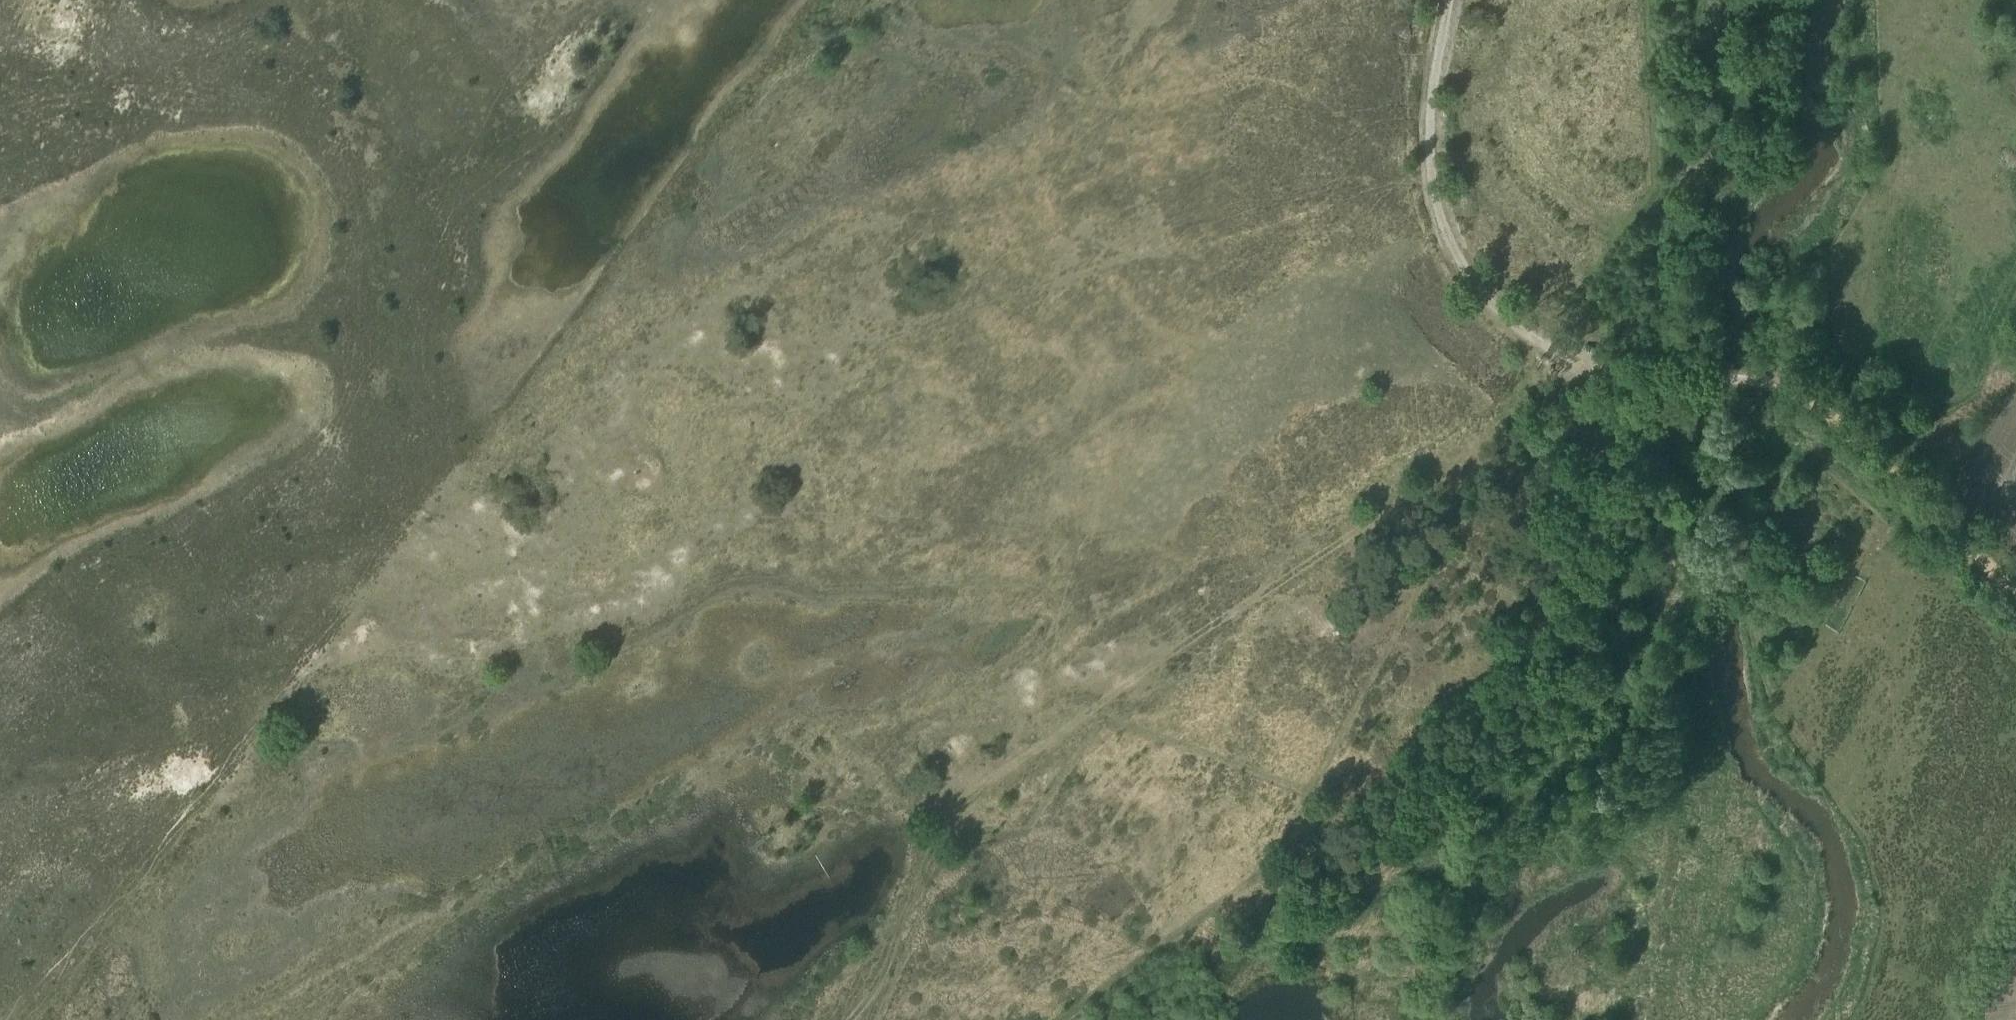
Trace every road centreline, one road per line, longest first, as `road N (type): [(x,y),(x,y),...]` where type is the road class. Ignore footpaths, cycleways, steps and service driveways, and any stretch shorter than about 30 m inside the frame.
road 1 (track): [(1446,0),(1424,151),(1431,198),(1452,254),(1529,339),(1646,373),(1706,379)]
road 2 (unclassified): [(2015,588),(1851,434),(1786,388),(1706,379)]

